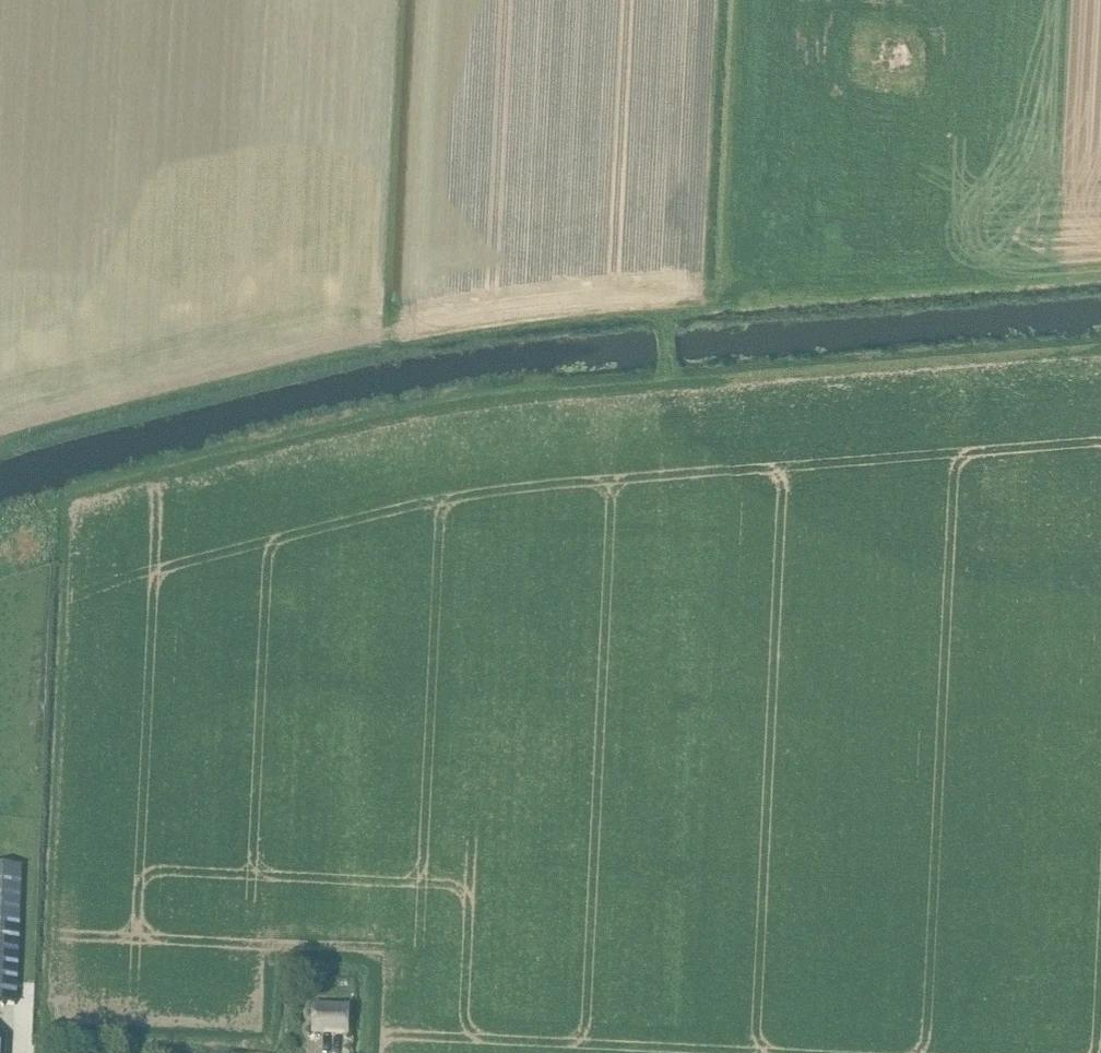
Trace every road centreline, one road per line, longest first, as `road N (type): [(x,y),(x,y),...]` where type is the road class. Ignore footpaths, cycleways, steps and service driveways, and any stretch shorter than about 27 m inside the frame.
road 1 (track): [(646,1052),(673,605),(663,299),(1100,260)]
road 2 (track): [(0,431),(409,332),(663,299)]
road 3 (track): [(373,1052),(376,961),(270,957),(266,1036),(53,1028)]

